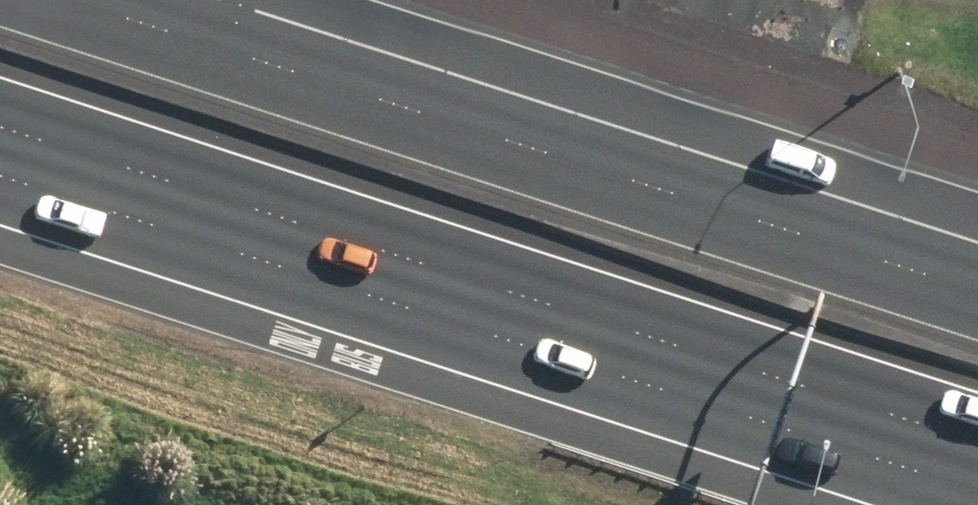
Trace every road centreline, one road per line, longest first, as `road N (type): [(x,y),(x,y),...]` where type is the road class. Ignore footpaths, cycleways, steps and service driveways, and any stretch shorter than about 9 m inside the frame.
road 1 (motorway): [(977,448),(0,132)]
road 2 (motorway): [(158,35),(977,288)]
road 3 (motorway): [(158,35),(977,229)]

